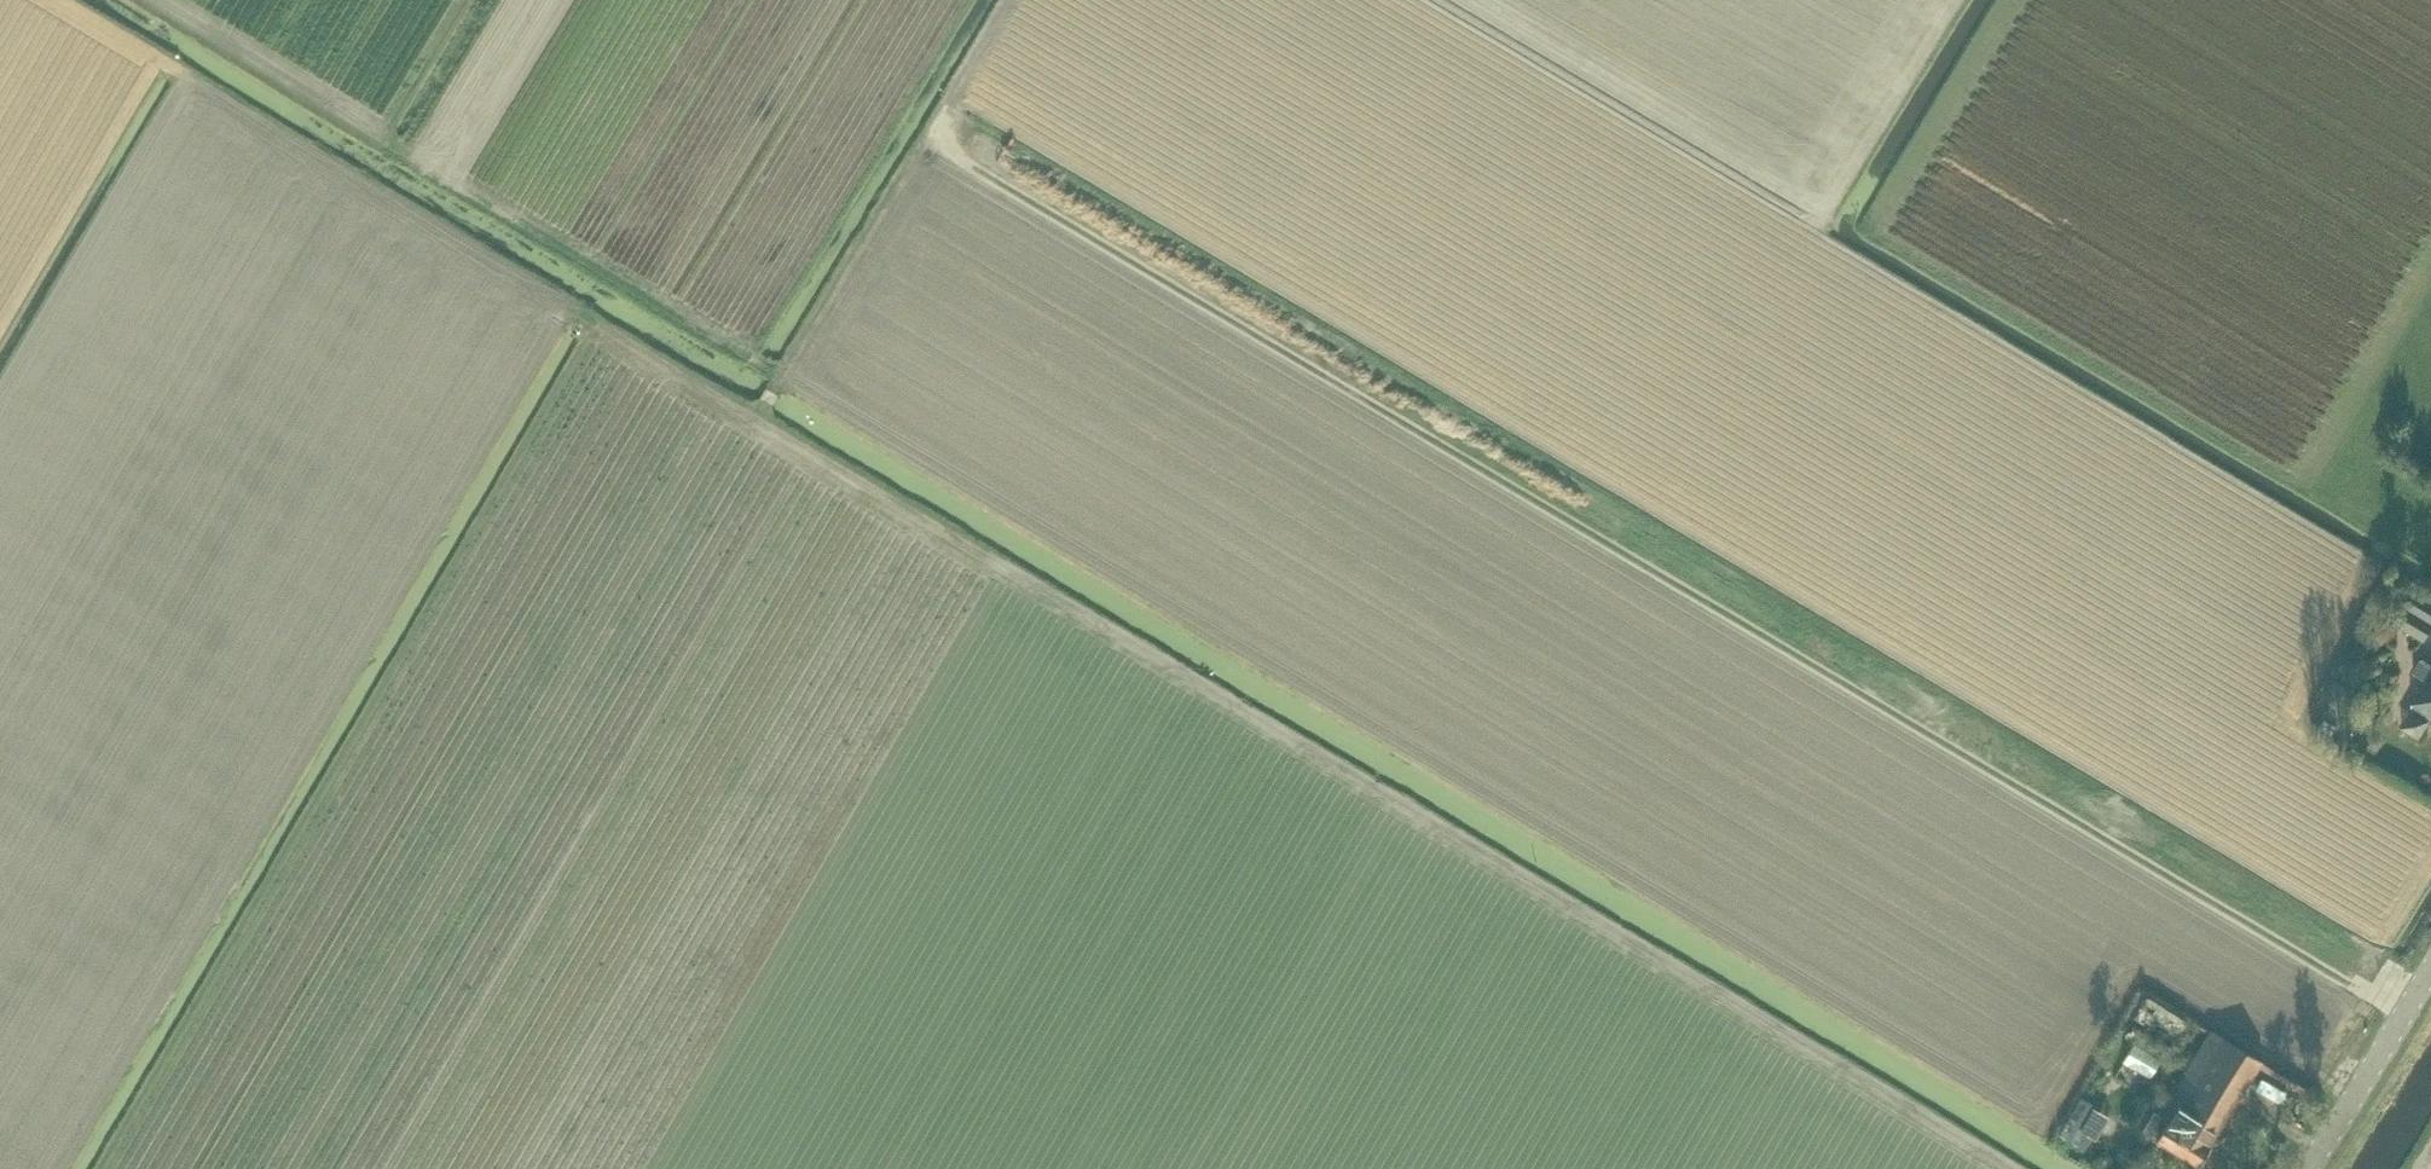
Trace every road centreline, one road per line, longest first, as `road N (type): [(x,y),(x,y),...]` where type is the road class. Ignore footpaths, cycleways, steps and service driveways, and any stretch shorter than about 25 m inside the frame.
road 1 (unclassified): [(2308,1168),(2430,974)]

